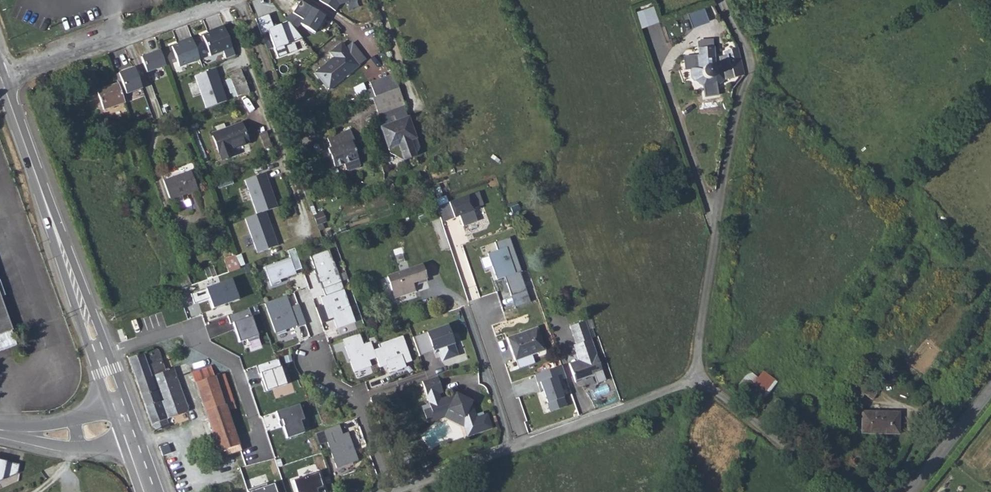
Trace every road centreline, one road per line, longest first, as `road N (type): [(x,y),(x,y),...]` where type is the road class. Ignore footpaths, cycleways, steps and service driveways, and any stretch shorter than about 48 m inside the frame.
road 1 (residential): [(700,378),(732,128),(751,67),(720,0)]
road 2 (secondary): [(2,84),(101,355)]
road 3 (residential): [(265,455),(235,365),(189,329),(101,355)]
road 4 (residential): [(308,226),(225,1)]
road 5 (residential): [(225,1),(2,84)]
road 6 (residential): [(386,491),(355,405),(331,375),(302,298)]
road 7 (unclassified): [(524,445),(700,378)]
road 8 (unclassified): [(700,378),(844,491)]
road 9 (residential): [(524,445),(478,307)]
road 10 (unclassified): [(395,491),(524,445)]
road 11 (unclassified): [(0,431),(59,446),(132,441)]
road 12 (unclassified): [(911,491),(990,390)]
road 13 (unclassified): [(119,404),(44,427),(0,430)]

